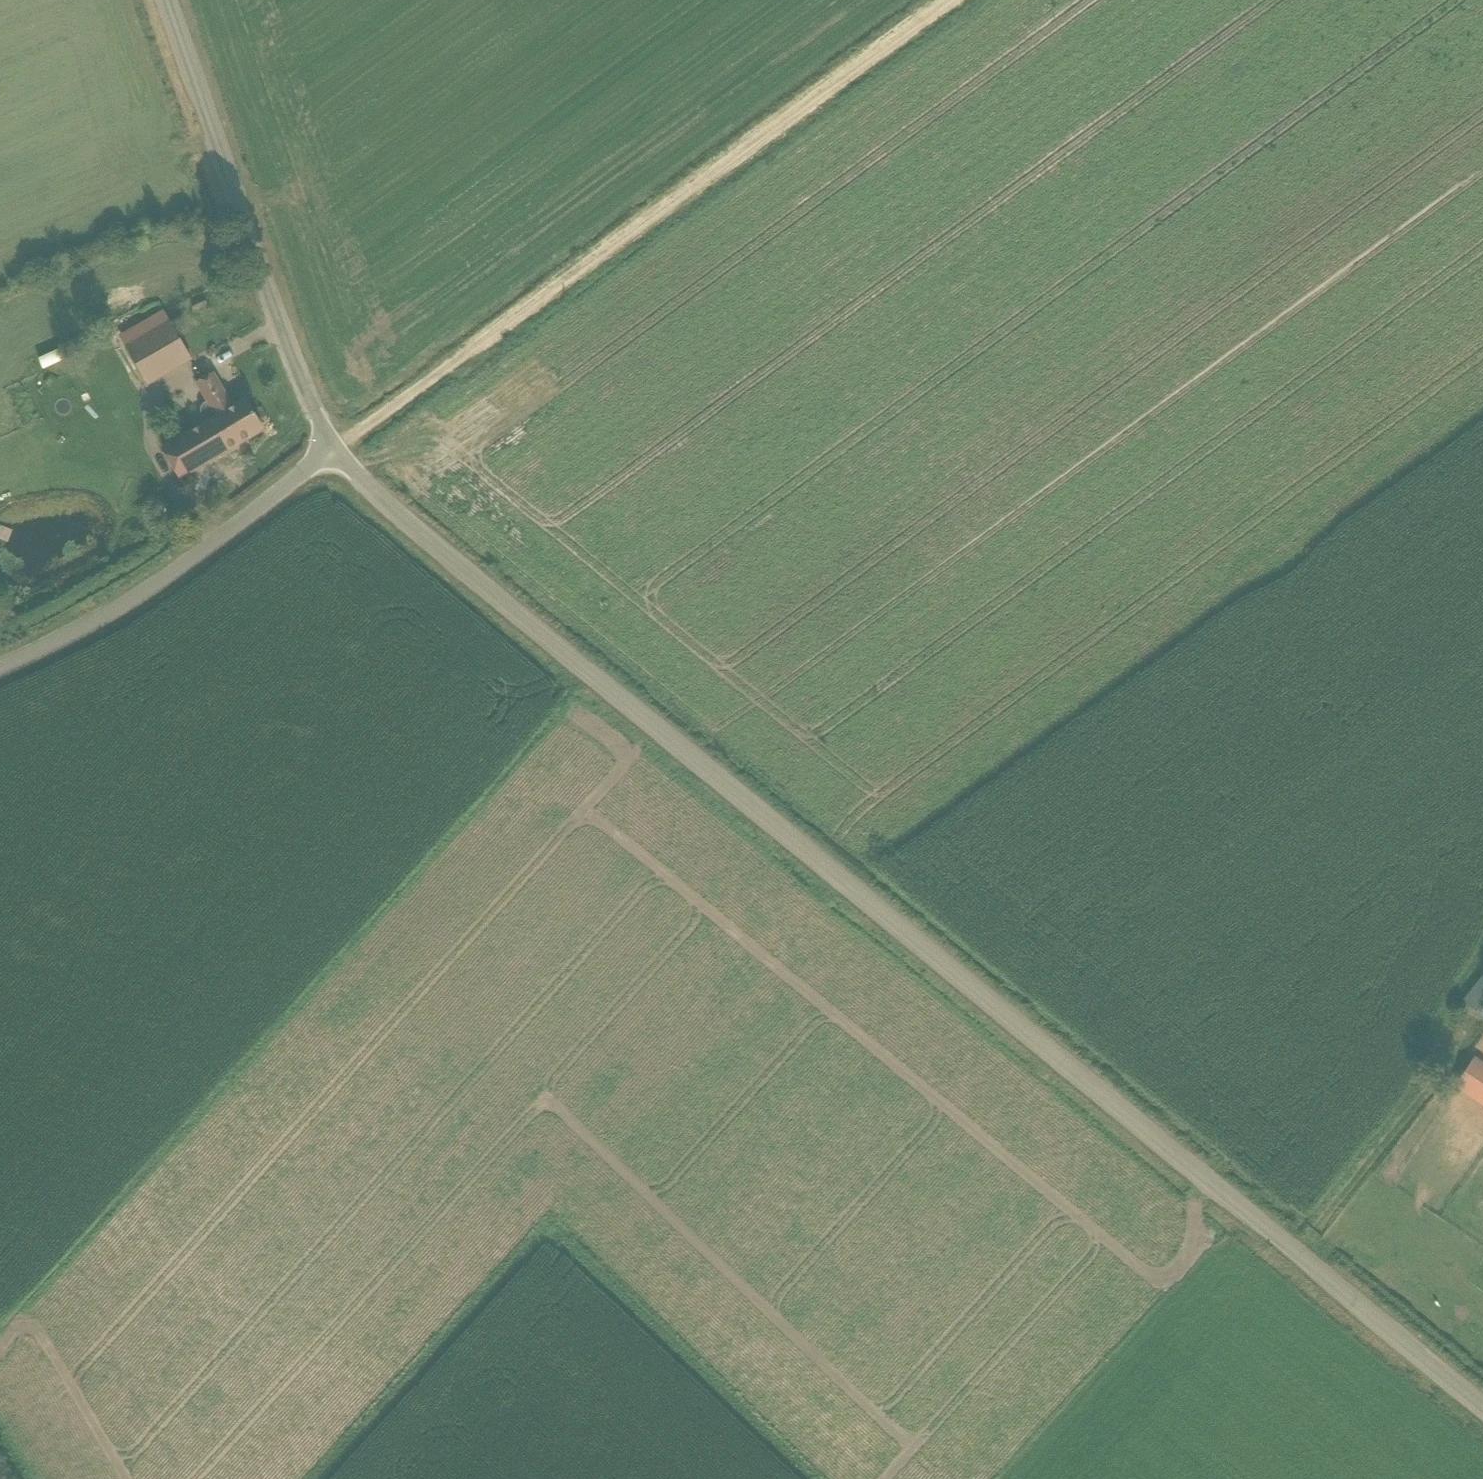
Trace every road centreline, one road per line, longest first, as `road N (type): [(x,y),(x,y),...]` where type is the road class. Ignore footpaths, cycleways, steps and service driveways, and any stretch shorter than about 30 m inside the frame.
road 1 (unclassified): [(1482,1396),(453,566),(336,450)]
road 2 (track): [(954,0),(336,450)]
road 3 (unclassified): [(336,450),(301,389),(164,0)]
road 4 (unclassified): [(0,666),(104,619),(336,450)]

